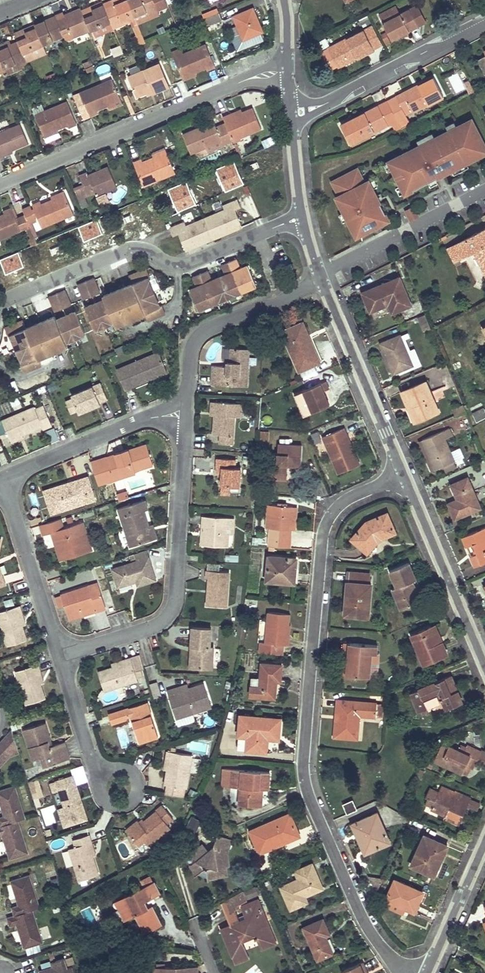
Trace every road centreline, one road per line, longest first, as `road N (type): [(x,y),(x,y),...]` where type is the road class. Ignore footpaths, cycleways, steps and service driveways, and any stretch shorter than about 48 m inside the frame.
road 1 (residential): [(404,475),(344,500),(322,535),(304,756),(315,809),(356,903),(405,972)]
road 2 (residential): [(0,300),(132,242),(179,264),(301,219)]
road 3 (residential): [(177,414),(183,450),(175,604),(159,625),(59,654)]
road 4 (residential): [(288,69),(0,180)]
road 5 (residential): [(322,277),(200,335),(177,414)]
road 6 (residential): [(404,475),(322,277)]
road 7 (residential): [(292,115),(484,21)]
road 8 (residential): [(484,665),(404,475)]
road 9 (residential): [(177,414),(132,422),(0,474)]
road 10 (residential): [(484,192),(322,277)]
road 11 (residential): [(0,483),(59,654)]
road 12 (residential): [(430,972),(484,844)]
road 13 (residential): [(59,654),(91,759),(104,773)]

